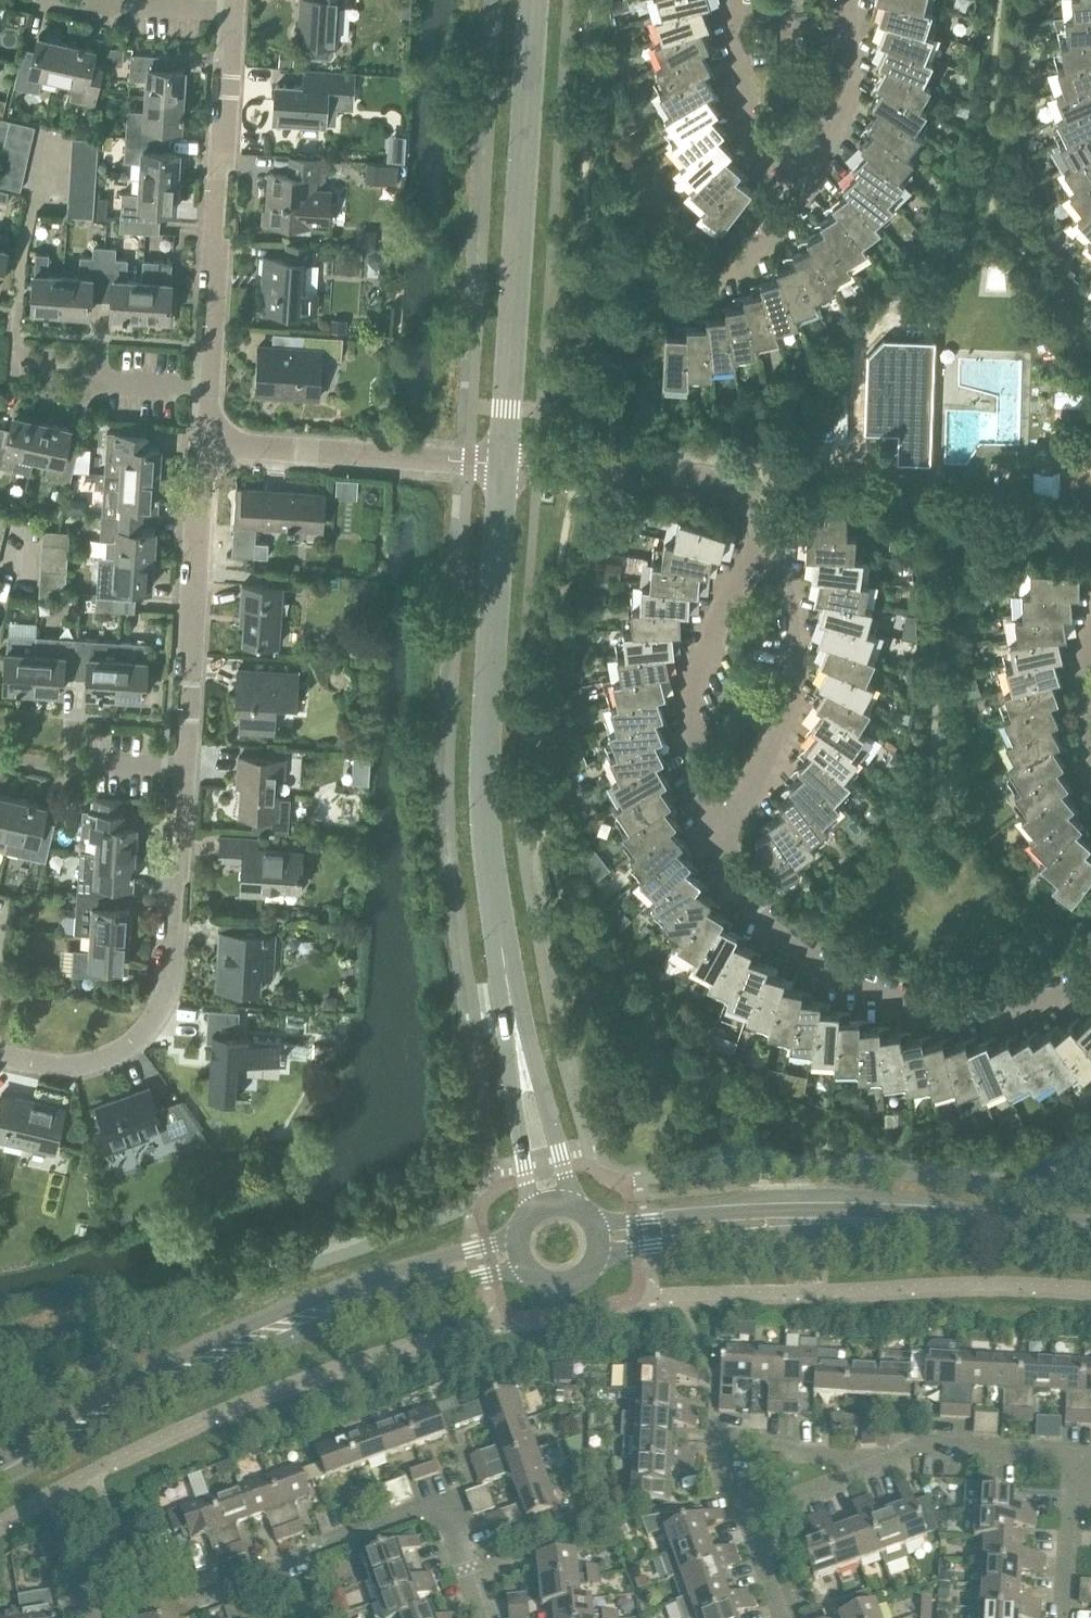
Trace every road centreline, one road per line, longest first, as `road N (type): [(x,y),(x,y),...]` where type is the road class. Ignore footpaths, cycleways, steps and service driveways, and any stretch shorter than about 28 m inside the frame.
road 1 (tertiary): [(549,1211),(488,847),(503,465)]
road 2 (secondary): [(525,1256),(206,1370),(0,1469)]
road 3 (residential): [(477,1617),(449,1520),(434,1510),(195,1596),(162,1577),(129,1577),(97,1601),(95,1617)]
road 4 (secondary): [(1090,1233),(745,1233),(594,1243)]
road 5 (tertiary): [(503,465),(533,0)]
road 6 (residential): [(1090,976),(1021,998),(948,1005),(887,991),(840,973),(789,938),(714,837)]
road 7 (residential): [(0,1057),(87,1065),(148,1027),(164,999),(186,770)]
road 8 (residential): [(210,387),(232,10)]
road 9 (residential): [(1064,1617),(1073,1455),(927,1445),(890,1461)]
road 10 (residential): [(186,770),(204,445)]
road 11 (residential): [(714,837),(778,728),(789,678),(784,588),(768,545)]
road 12 (residential): [(714,837),(694,748),(696,691),(707,645),(768,545)]
road 13 (residential): [(768,545),(745,493),(714,481),(503,465)]
road 14 (residential): [(503,465),(204,445)]
road 15 (residential): [(890,1461),(723,1447),(721,1494),(749,1517)]
road 16 (residential): [(794,205),(835,124),(847,74),(847,0)]
road 17 (residential): [(794,205),(744,83),(741,0)]
road 18 (residential): [(210,387),(95,379),(96,361),(15,356)]
road 19 (residential): [(628,312),(719,275),(794,205)]
road 20 (residential): [(186,770),(59,770),(0,757)]
road 21 (residential): [(749,1517),(890,1461)]
road 22 (residential): [(232,10),(86,0)]

